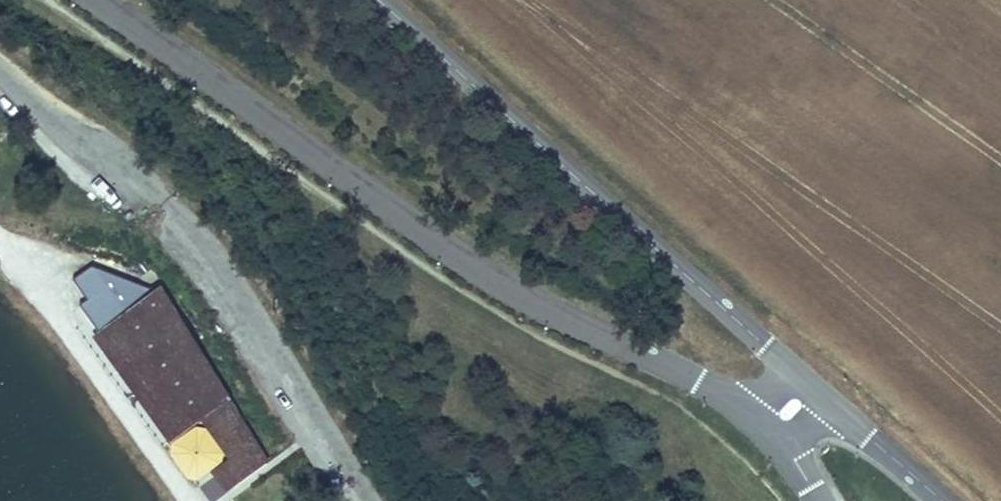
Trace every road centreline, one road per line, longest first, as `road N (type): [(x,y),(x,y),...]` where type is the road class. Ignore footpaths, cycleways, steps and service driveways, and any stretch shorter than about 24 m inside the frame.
road 1 (unclassified): [(95,0),(481,275),(680,373),(766,431)]
road 2 (tertiary): [(811,390),(376,0)]
road 3 (tertiary): [(938,500),(811,390)]

